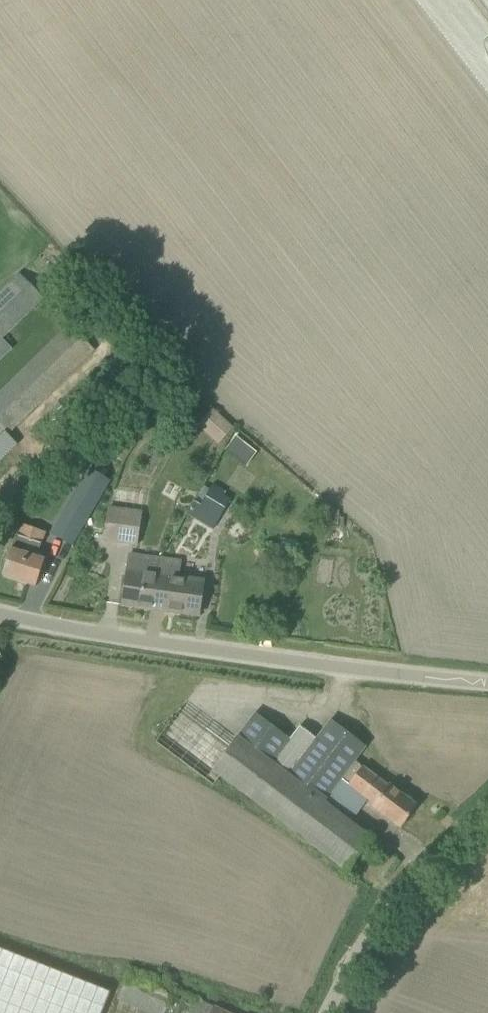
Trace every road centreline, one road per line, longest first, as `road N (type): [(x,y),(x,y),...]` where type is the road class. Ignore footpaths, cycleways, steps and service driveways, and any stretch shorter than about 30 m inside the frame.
road 1 (unclassified): [(487,691),(106,638),(0,614)]
road 2 (unclassified): [(333,1012),(362,955),(487,827)]

